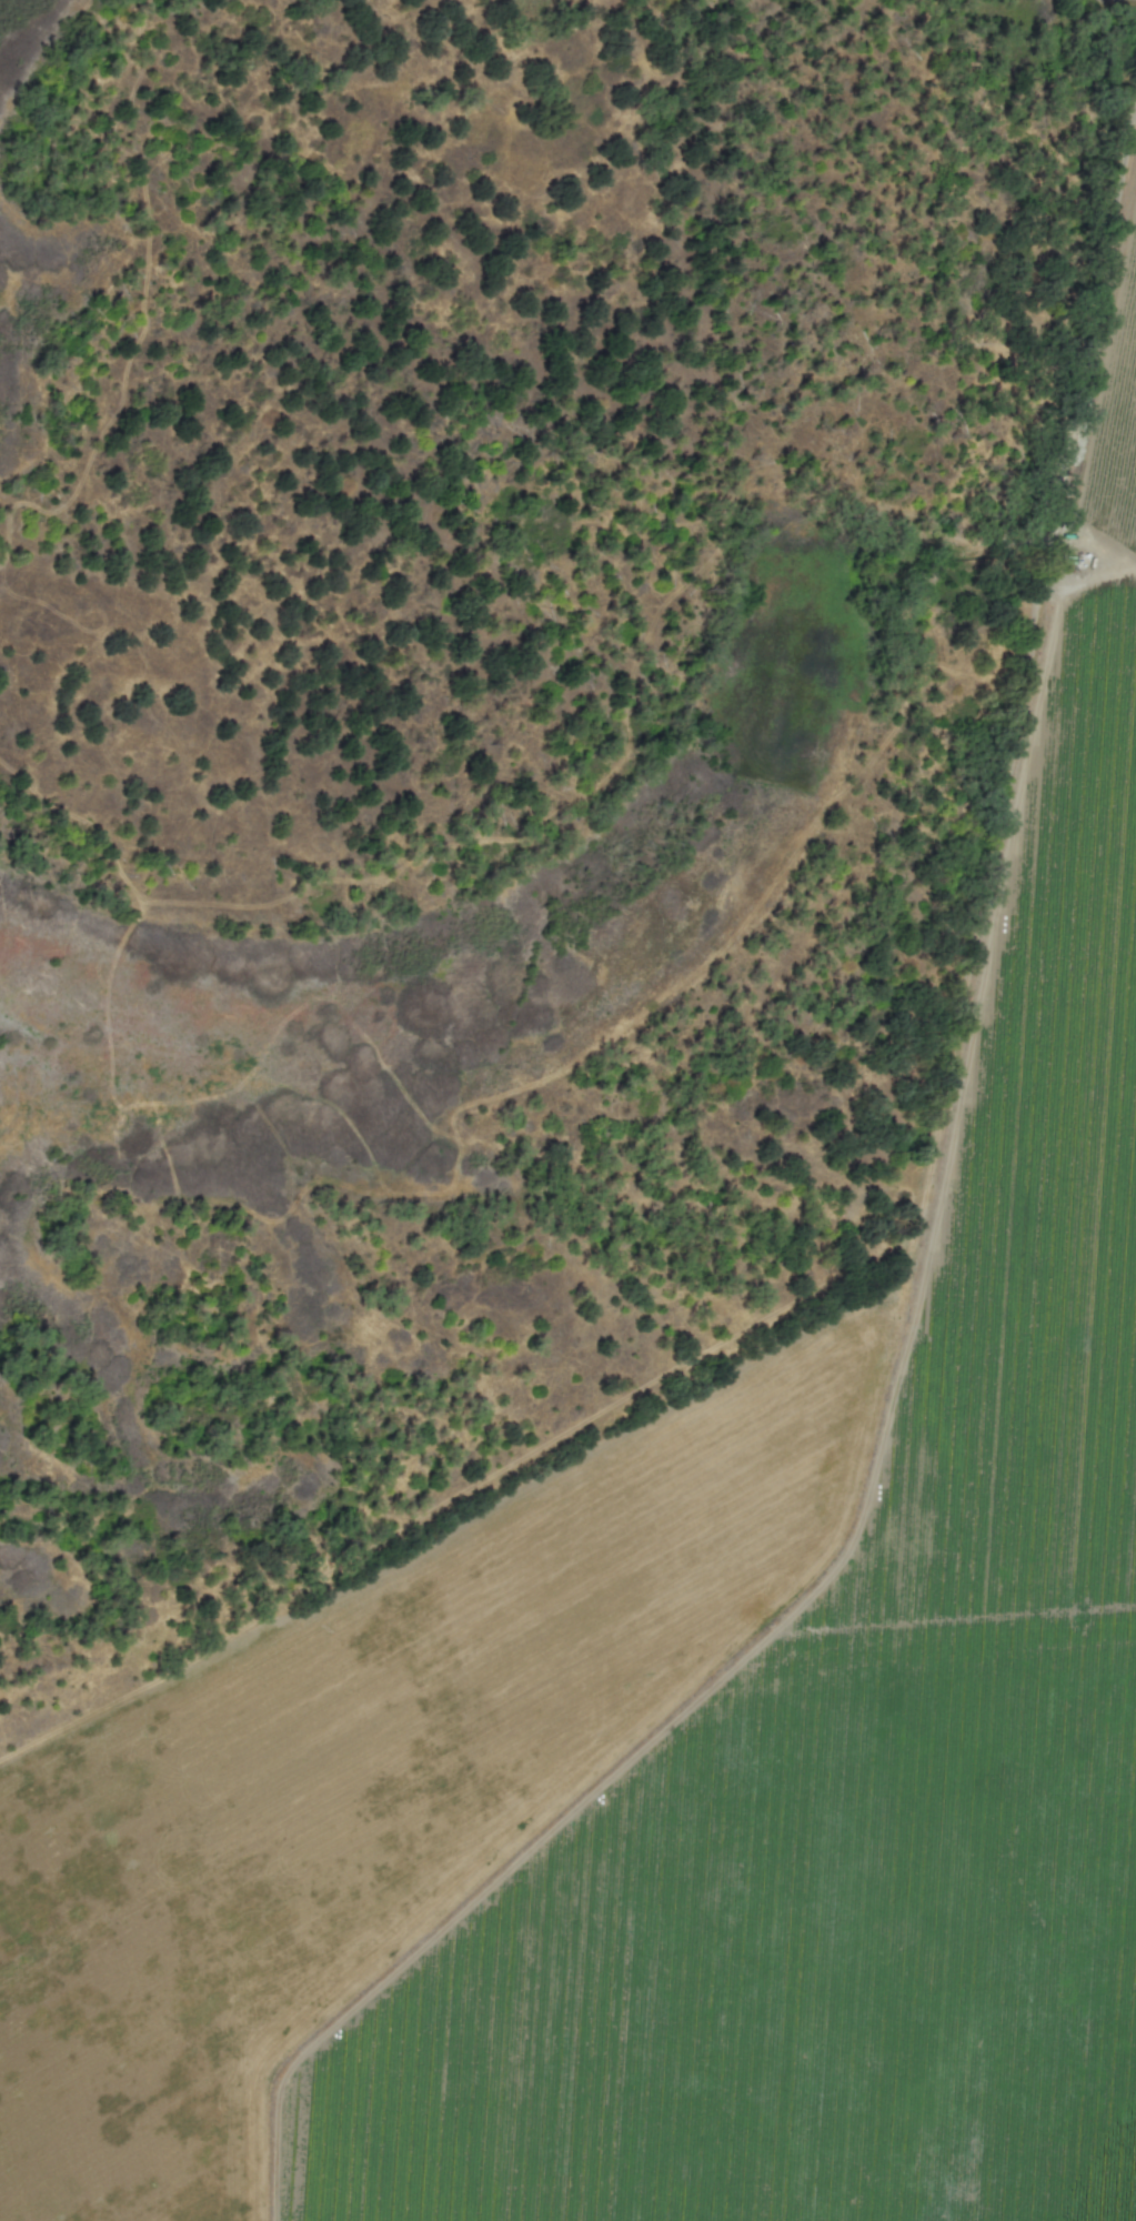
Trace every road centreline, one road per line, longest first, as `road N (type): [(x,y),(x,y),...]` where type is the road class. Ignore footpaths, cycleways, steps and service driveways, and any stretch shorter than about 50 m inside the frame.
road 1 (track): [(1135,137),(1069,439),(1052,560)]

